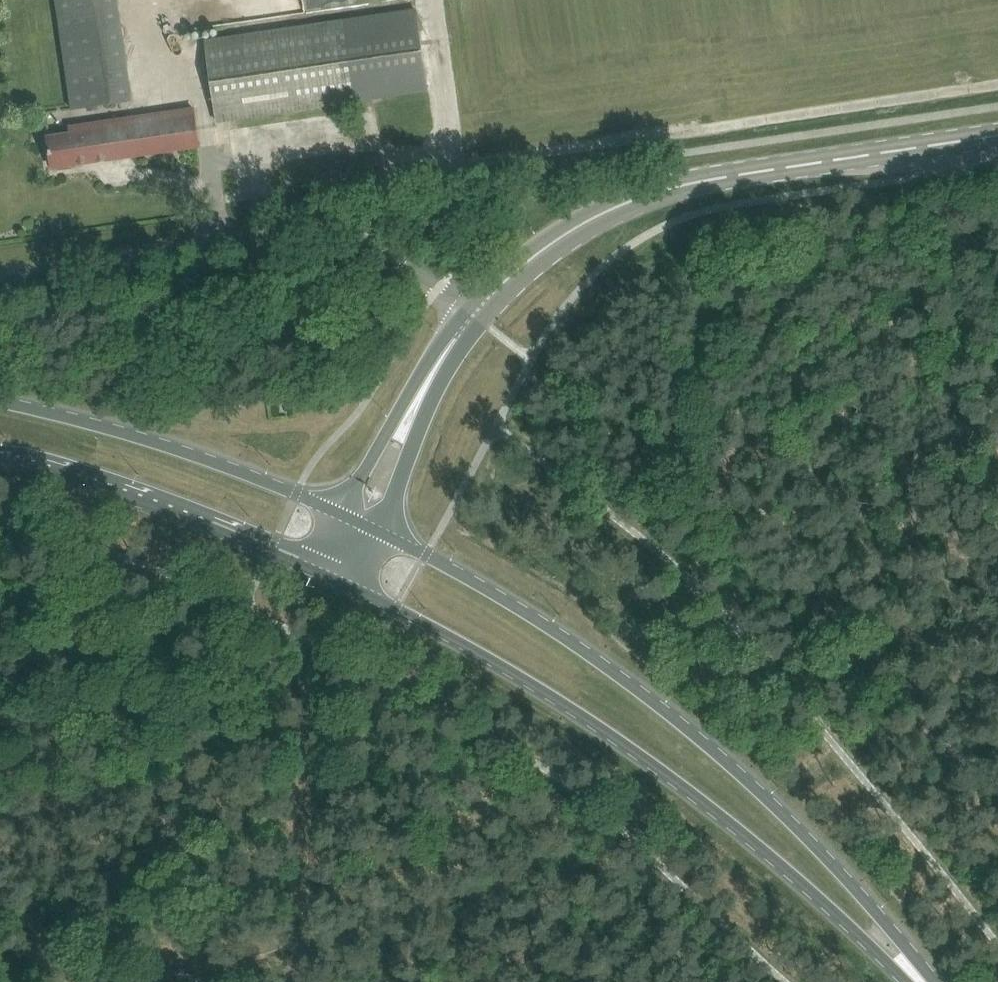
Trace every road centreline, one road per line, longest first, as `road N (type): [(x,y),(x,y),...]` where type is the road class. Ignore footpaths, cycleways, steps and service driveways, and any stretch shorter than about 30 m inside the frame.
road 1 (primary): [(925,981),(842,872),(635,680),(429,551),(377,529)]
road 2 (primary): [(339,575),(451,635),(689,793),(922,981)]
road 3 (track): [(997,83),(381,175),(349,231)]
road 4 (secondary): [(474,314),(584,223),(687,179),(997,134)]
road 5 (unclassified): [(474,314),(349,231),(0,275)]
road 6 (primary): [(0,456),(201,516),(339,575)]
road 7 (primary): [(341,510),(95,423),(0,398)]
road 8 (track): [(318,644),(306,946)]
road 9 (secondary): [(377,529),(411,453),(430,377)]
road 10 (secondary): [(430,377),(341,510)]

